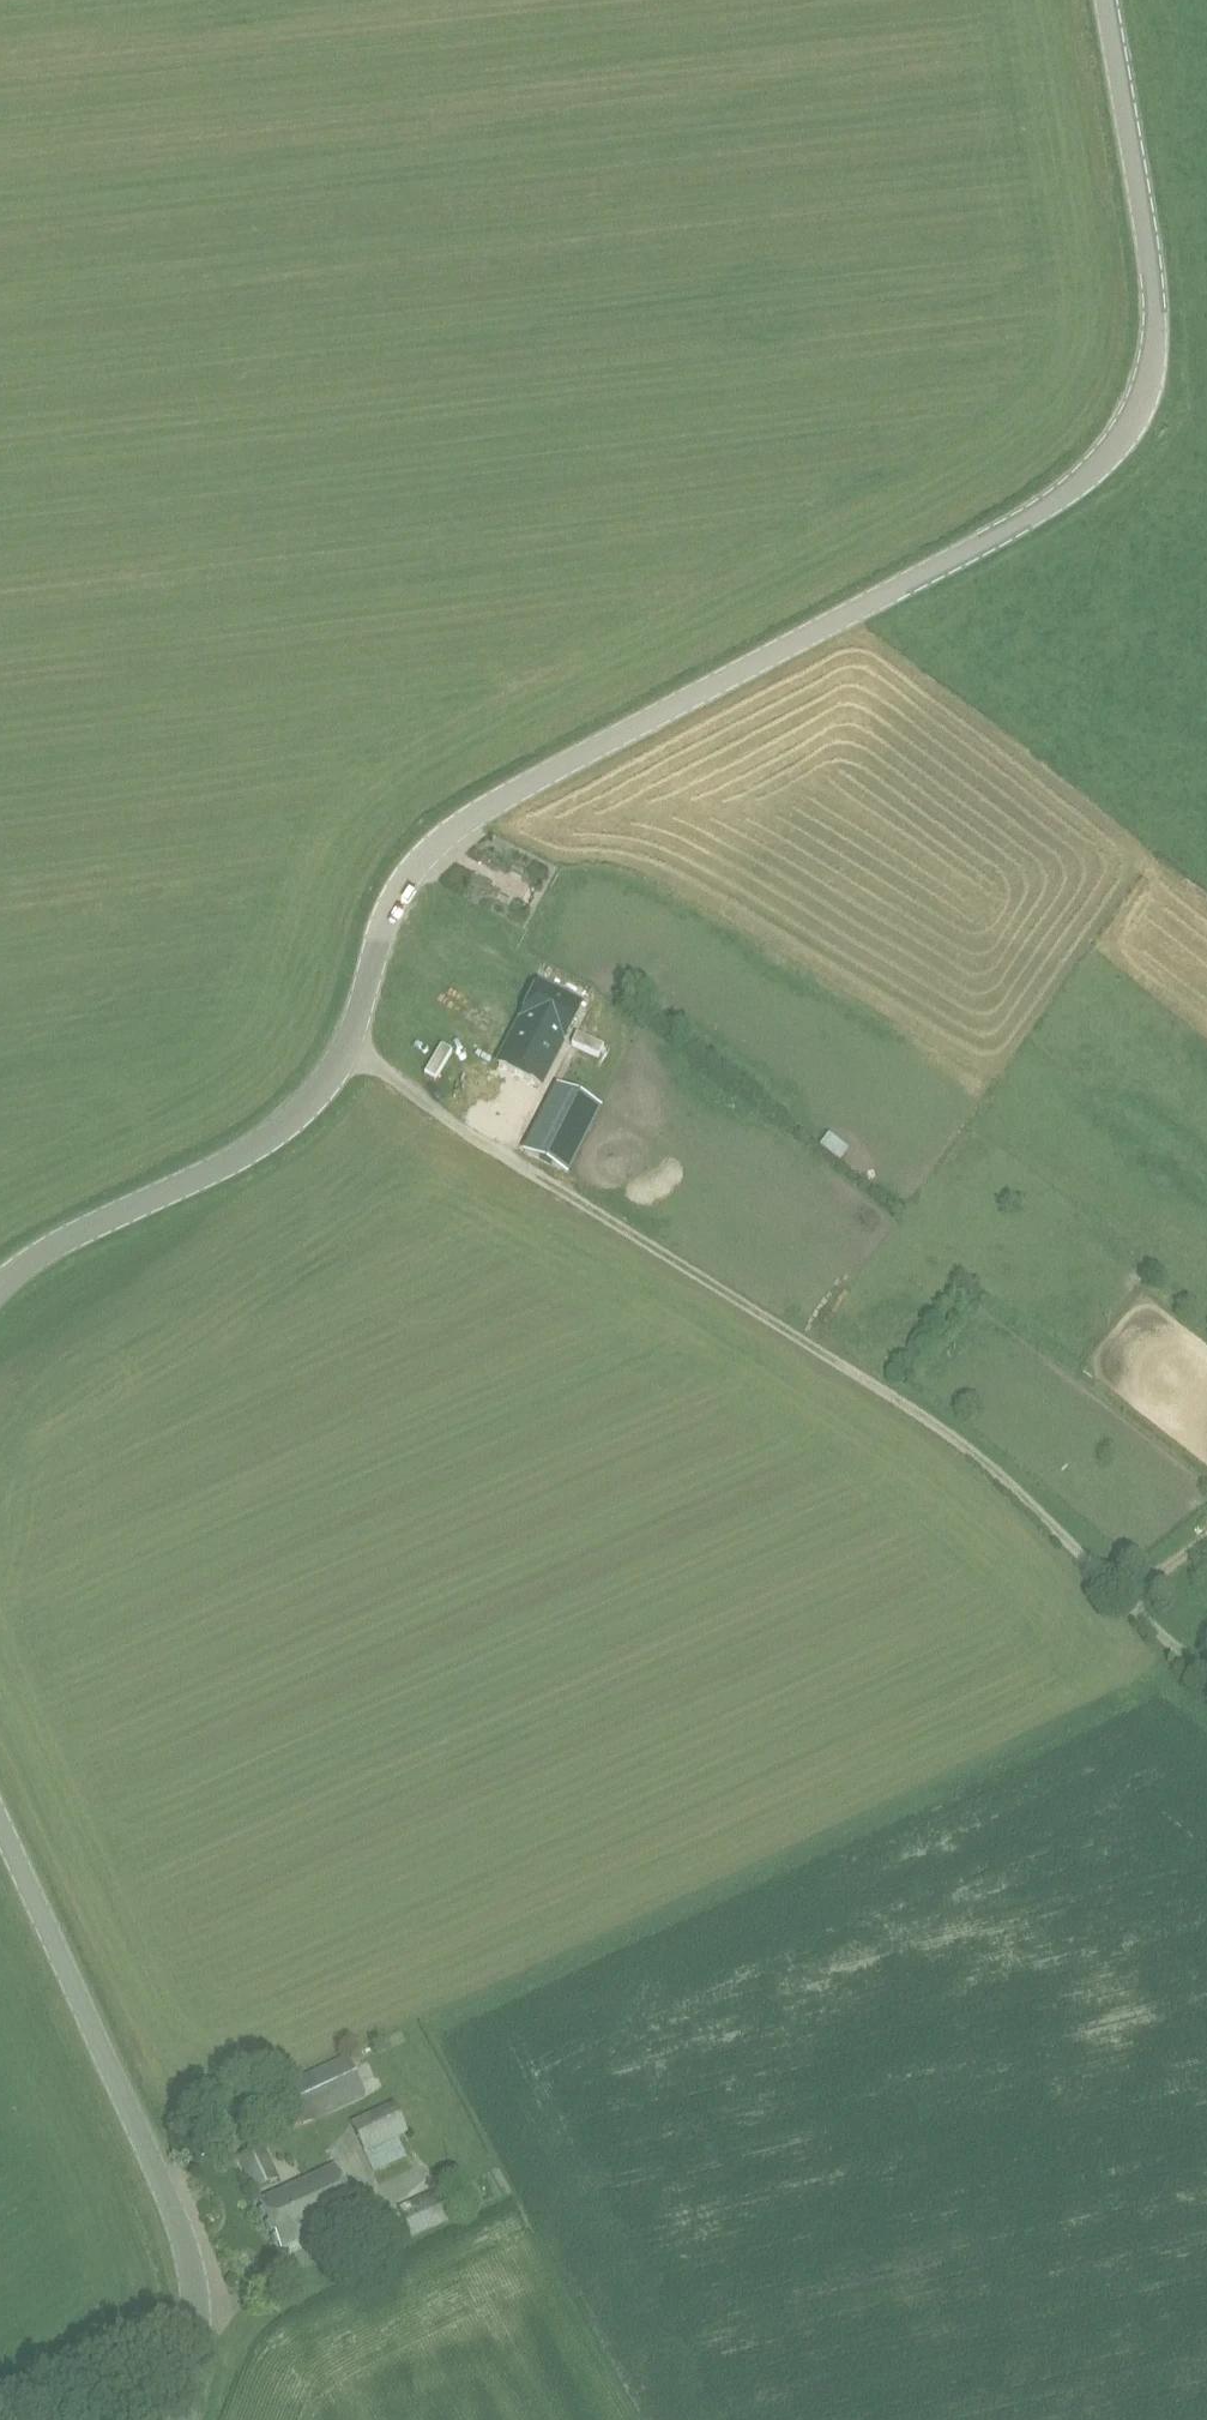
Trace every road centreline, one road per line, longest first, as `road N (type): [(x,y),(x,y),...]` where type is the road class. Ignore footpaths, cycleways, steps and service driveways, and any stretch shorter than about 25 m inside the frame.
road 1 (tertiary): [(347,1045),(391,904),(445,837),(999,536),(1107,457),(1147,385),(1154,317),(1105,0)]
road 2 (unclassified): [(1139,1616),(1021,1496),(927,1418),(471,1136),(347,1045)]
road 3 (tertiary): [(180,2419),(195,2324),(184,2241),(0,1820)]
road 4 (tertiary): [(0,1287),(77,1233),(281,1131),(318,1093),(347,1045)]

